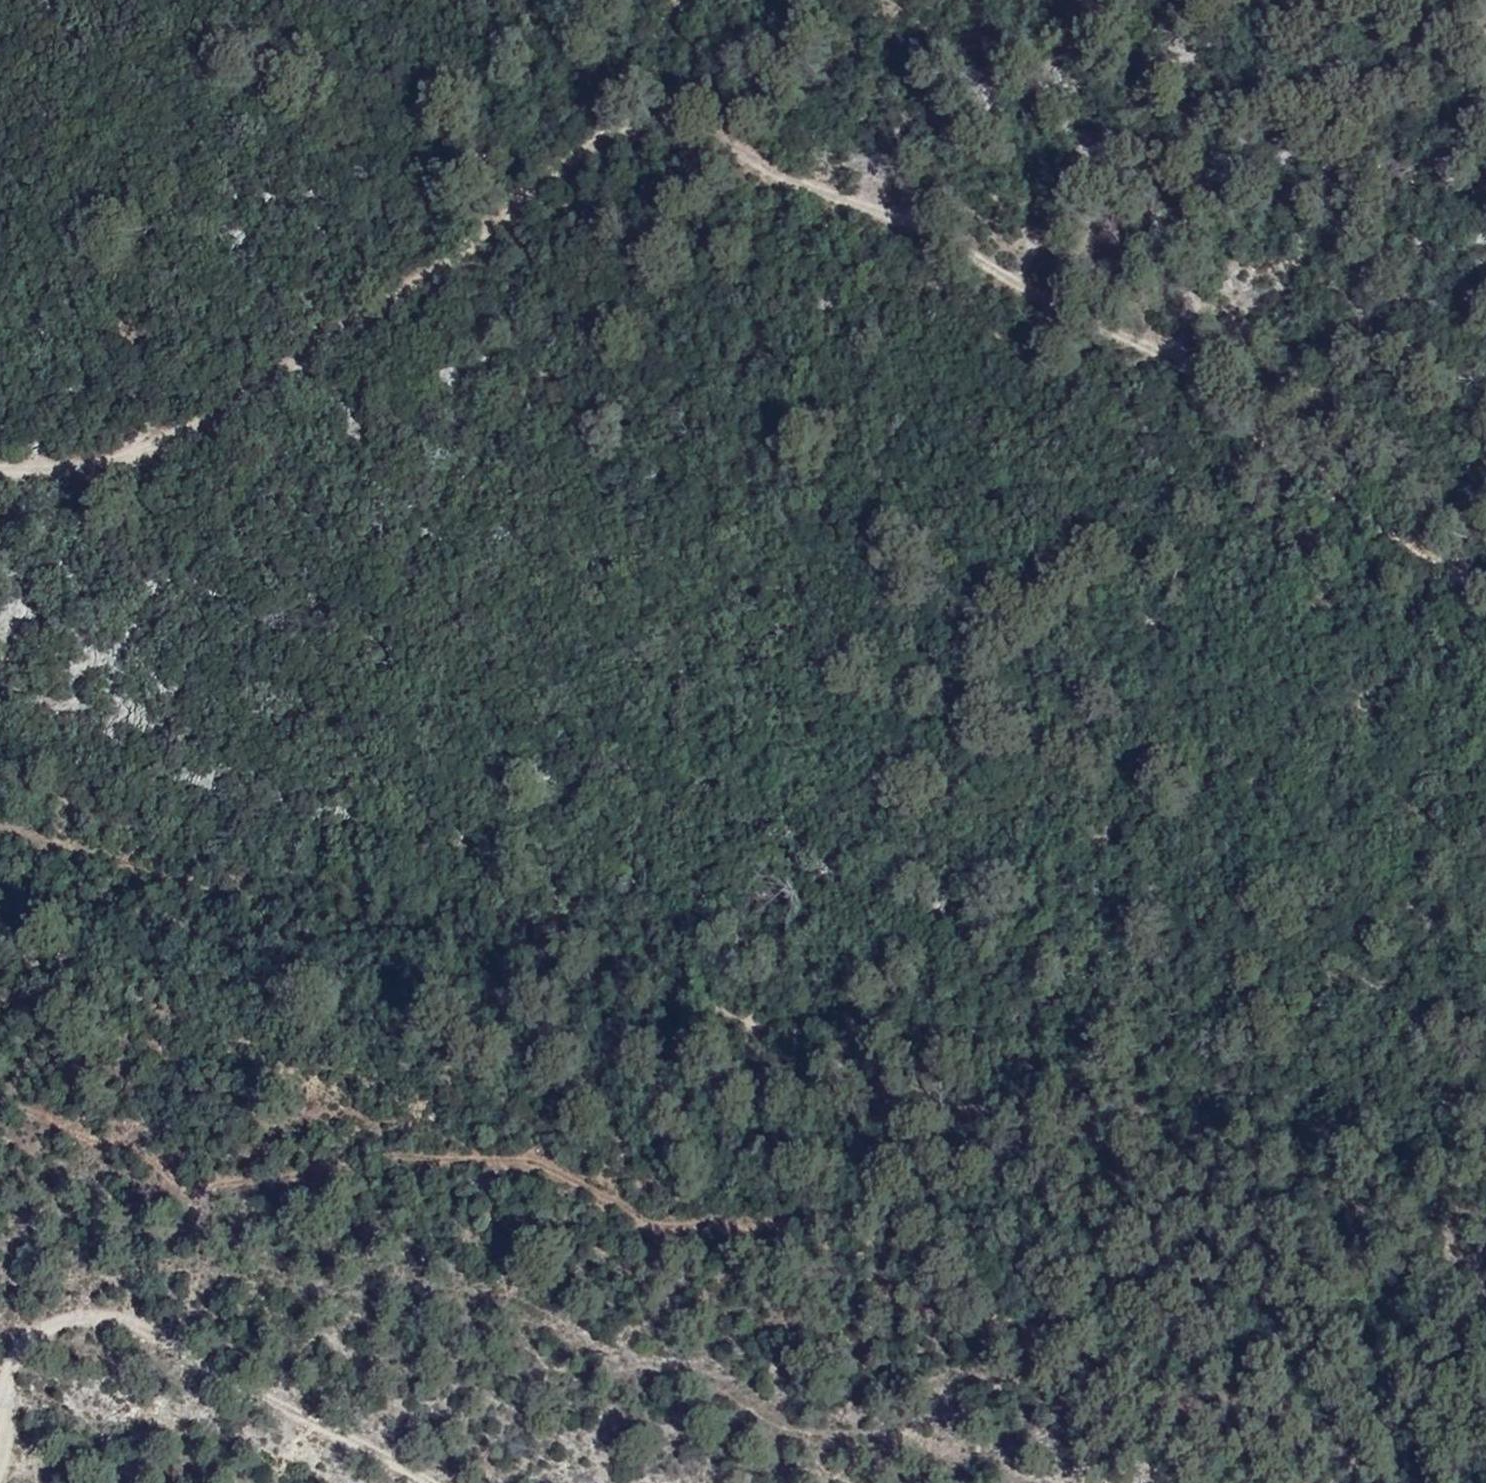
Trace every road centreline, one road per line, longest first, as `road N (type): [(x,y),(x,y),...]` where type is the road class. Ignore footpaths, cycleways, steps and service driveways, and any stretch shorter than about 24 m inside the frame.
road 1 (track): [(0,470),(135,452),(241,397),(428,264),(547,163),(666,126),(877,212),(1099,321),(1332,491),(1485,573)]
road 2 (track): [(0,1377),(52,1323),(93,1317),(194,1339),(298,1436),(403,1482)]

